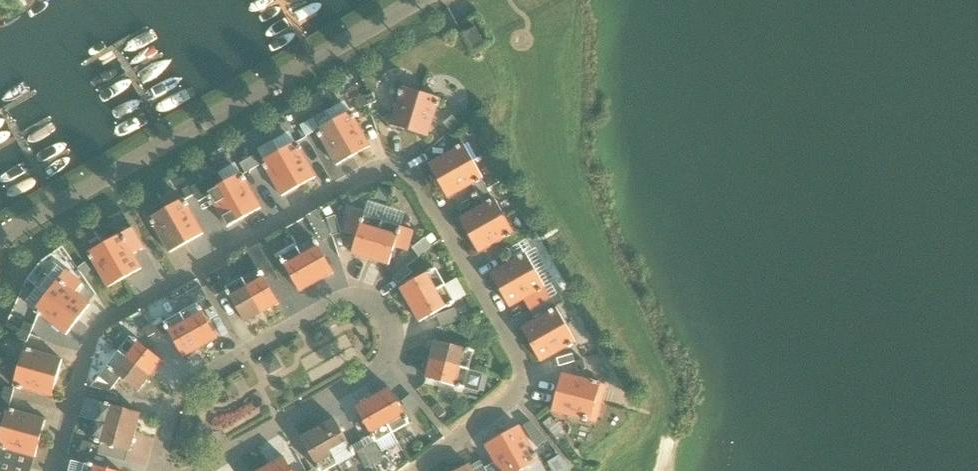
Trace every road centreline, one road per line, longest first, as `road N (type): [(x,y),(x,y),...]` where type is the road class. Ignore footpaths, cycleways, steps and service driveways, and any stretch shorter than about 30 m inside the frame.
road 1 (unclassified): [(0,244),(418,0)]

